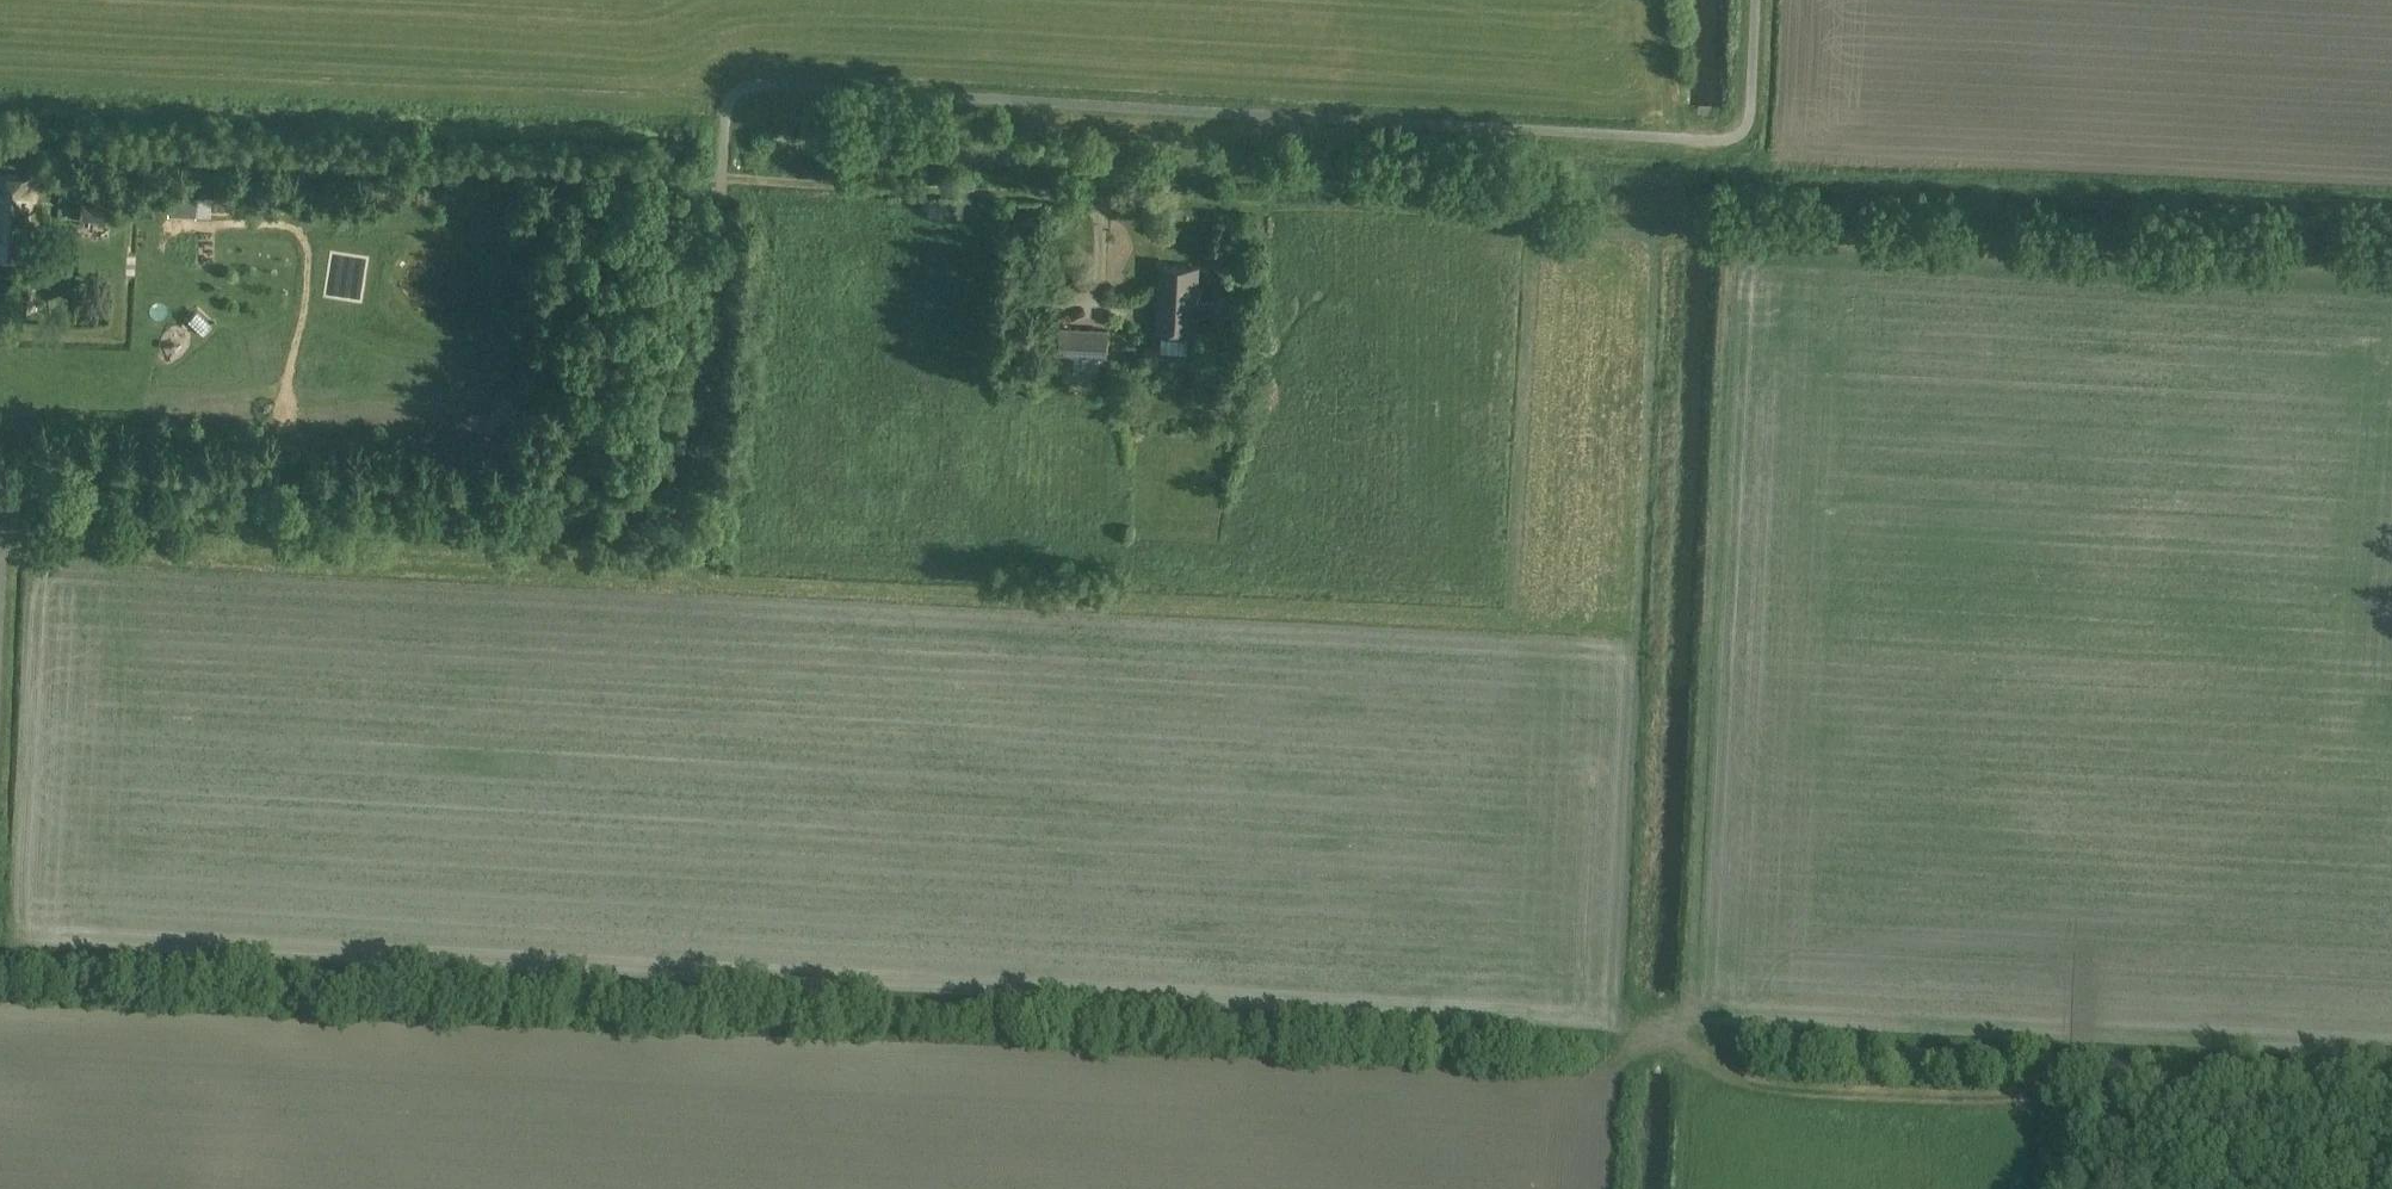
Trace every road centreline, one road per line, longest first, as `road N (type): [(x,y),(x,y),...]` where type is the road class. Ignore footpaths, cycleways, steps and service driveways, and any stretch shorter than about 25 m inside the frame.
road 1 (track): [(1093,240),(1082,218),(1056,198),(0,140)]
road 2 (track): [(1631,1052),(1692,1052),(1739,1083),(2001,1098),(2065,1078),(2391,1107)]
road 3 (track): [(1734,0),(1728,141)]

